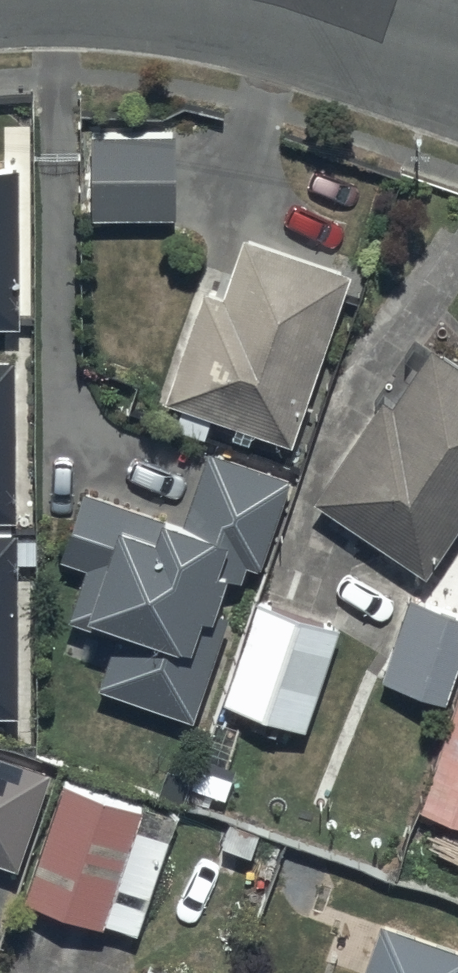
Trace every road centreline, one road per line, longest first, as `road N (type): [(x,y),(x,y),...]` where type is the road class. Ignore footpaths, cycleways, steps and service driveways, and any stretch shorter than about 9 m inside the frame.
road 1 (tertiary): [(272,0),(457,59)]

